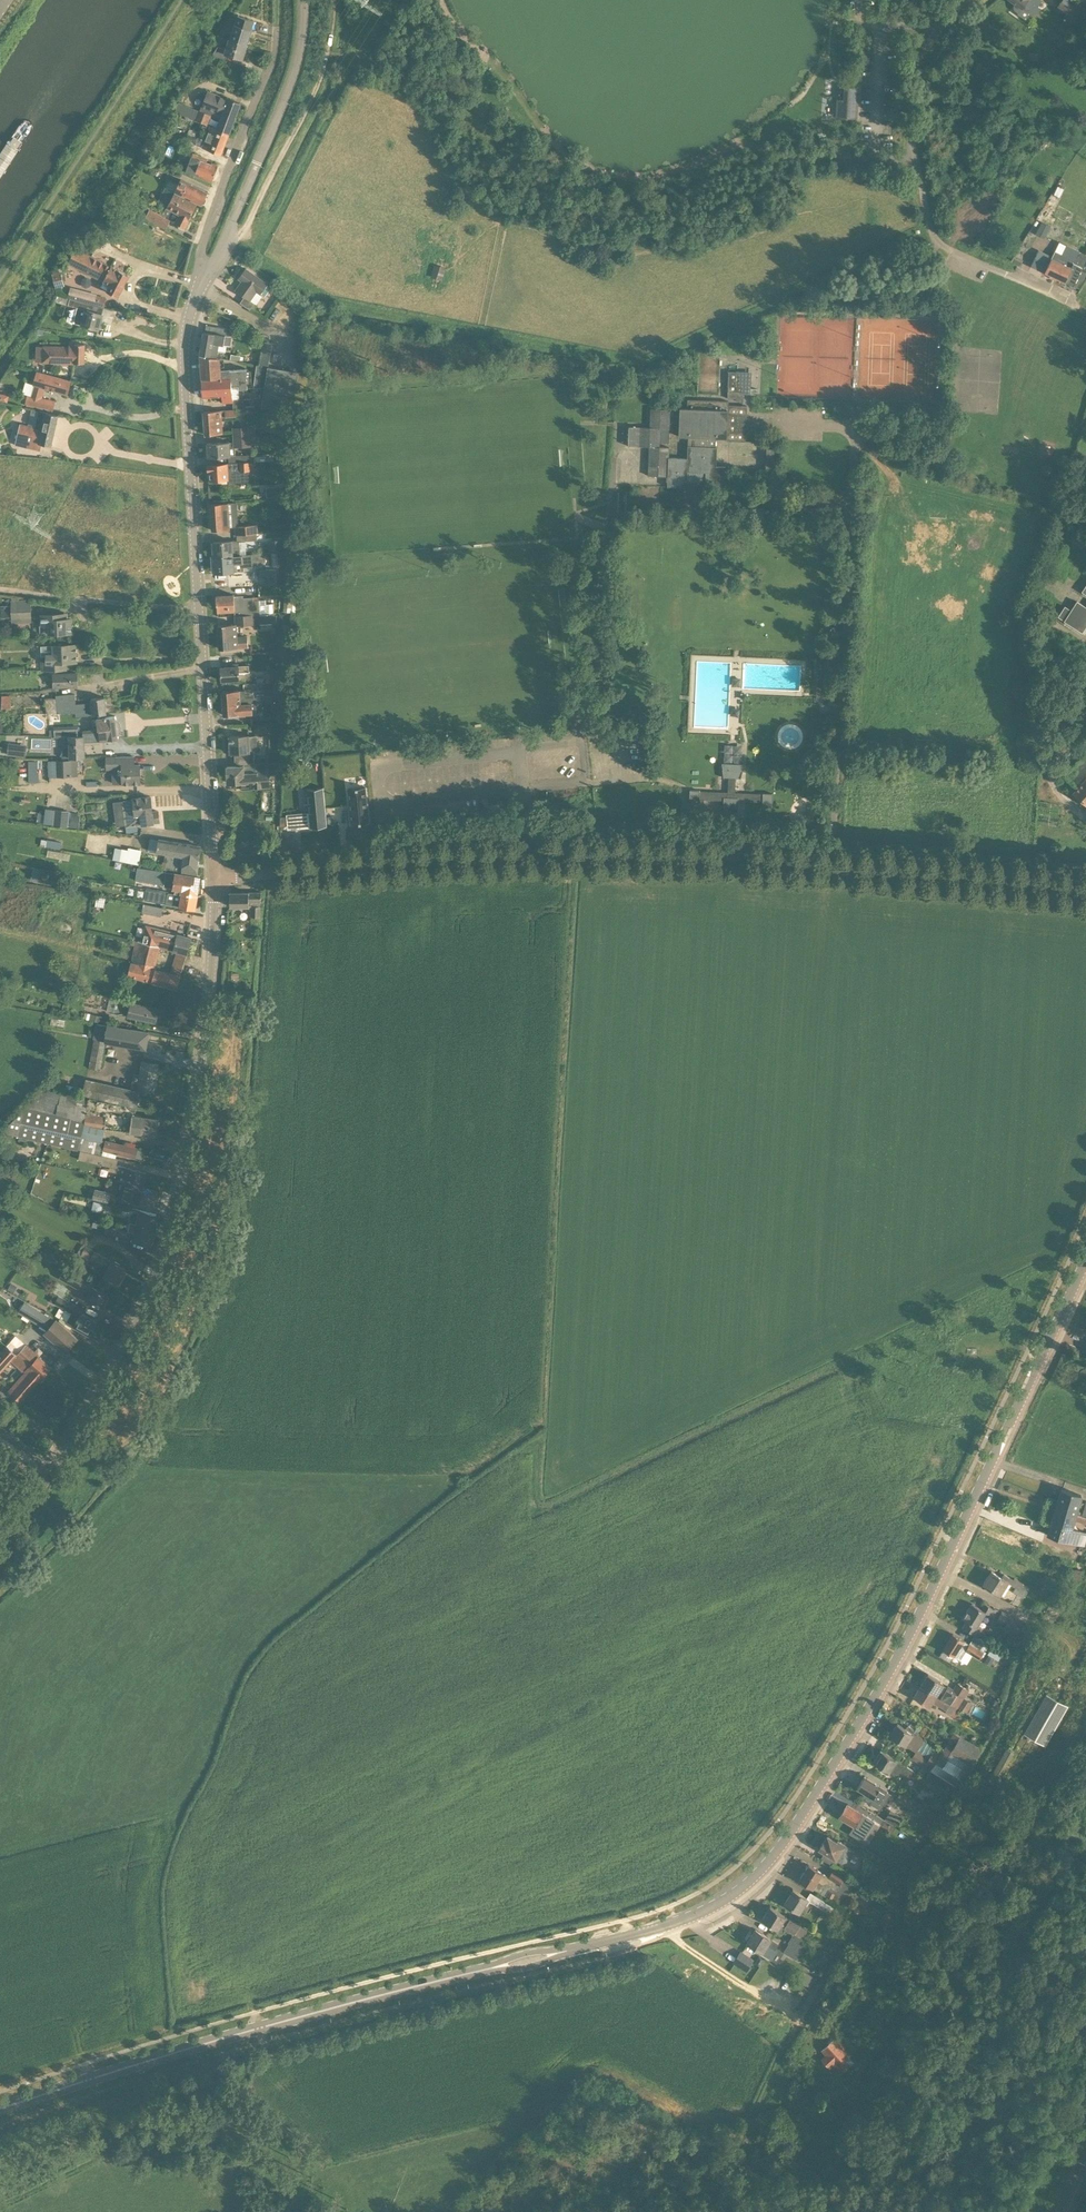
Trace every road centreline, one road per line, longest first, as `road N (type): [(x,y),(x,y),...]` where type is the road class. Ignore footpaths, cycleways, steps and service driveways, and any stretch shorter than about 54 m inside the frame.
road 1 (secondary): [(670,1925),(711,1909),(761,1871),(868,1710),(1085,1262)]
road 2 (tertiary): [(0,1555),(131,1341),(177,1220),(195,1127),(216,878)]
road 3 (secondary): [(0,2109),(260,2027),(670,1925)]
road 4 (unclassified): [(216,878),(664,850),(830,862)]
road 5 (unclassified): [(1085,313),(931,239),(908,116),(911,73),(935,35),(973,0)]
road 6 (unclassified): [(830,862),(857,438)]
road 7 (tertiary): [(198,612),(185,352),(200,293)]
road 8 (tertiary): [(200,293),(297,62),(303,0)]
road 9 (residential): [(200,293),(207,228),(277,32)]
road 10 (tertiary): [(216,878),(198,612)]
road 11 (unclassified): [(830,862),(1085,887)]
road 12 (track): [(328,55),(244,234),(213,264)]
road 13 (track): [(684,1945),(799,2023),(861,2051)]
road 14 (unclassified): [(198,612),(0,590)]

